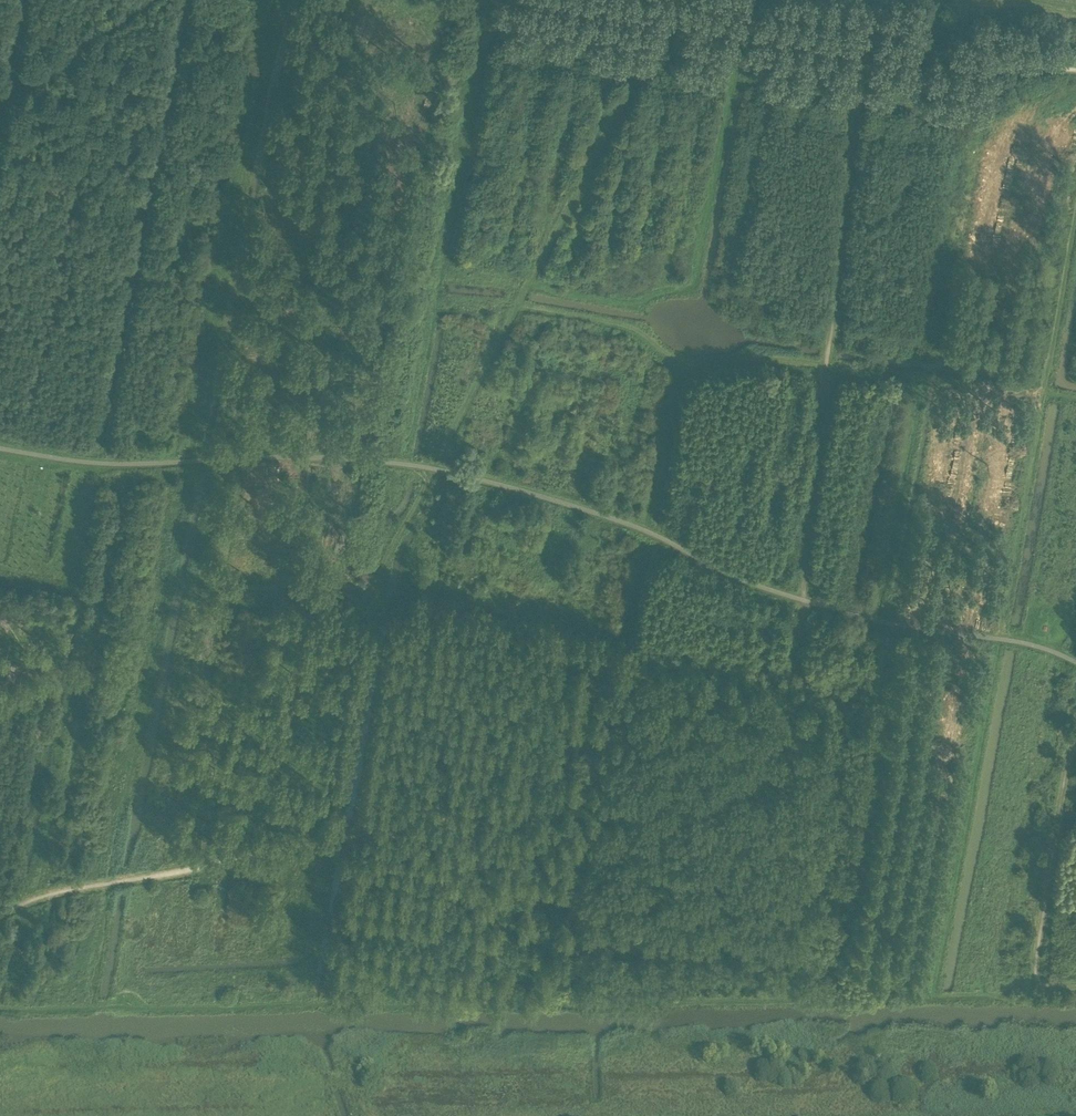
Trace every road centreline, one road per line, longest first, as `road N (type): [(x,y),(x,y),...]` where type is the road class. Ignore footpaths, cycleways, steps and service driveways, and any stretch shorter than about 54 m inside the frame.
road 1 (track): [(991,995),(0,1010)]
road 2 (track): [(801,598),(782,761),(58,892),(0,912)]
road 3 (track): [(519,306),(236,858)]
road 4 (track): [(118,464),(29,901)]
road 5 (track): [(675,8),(1075,70)]
road 6 (track): [(1032,985),(991,995),(1041,648)]
road 7 (track): [(675,8),(519,306)]
road 8 (track): [(828,367),(867,40)]
road 9 (track): [(828,367),(750,354),(685,362),(627,326),(519,306)]
road 10 (track): [(1075,739),(1032,985),(1075,985)]
road 11 (track): [(1022,642),(1066,397)]
road 12 (track): [(801,598),(828,367)]
road 13 (track): [(0,98),(141,0)]

